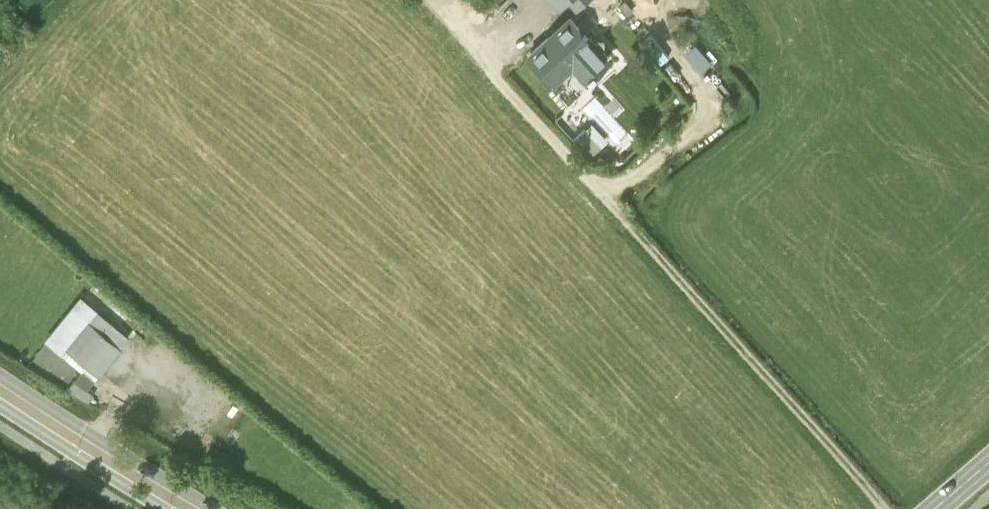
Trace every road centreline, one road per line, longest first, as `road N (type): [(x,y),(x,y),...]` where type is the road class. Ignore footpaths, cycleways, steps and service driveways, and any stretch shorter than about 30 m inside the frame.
road 1 (track): [(556,145),(882,508)]
road 2 (tertiary): [(220,508),(0,375)]
road 3 (tertiary): [(0,402),(175,508)]

